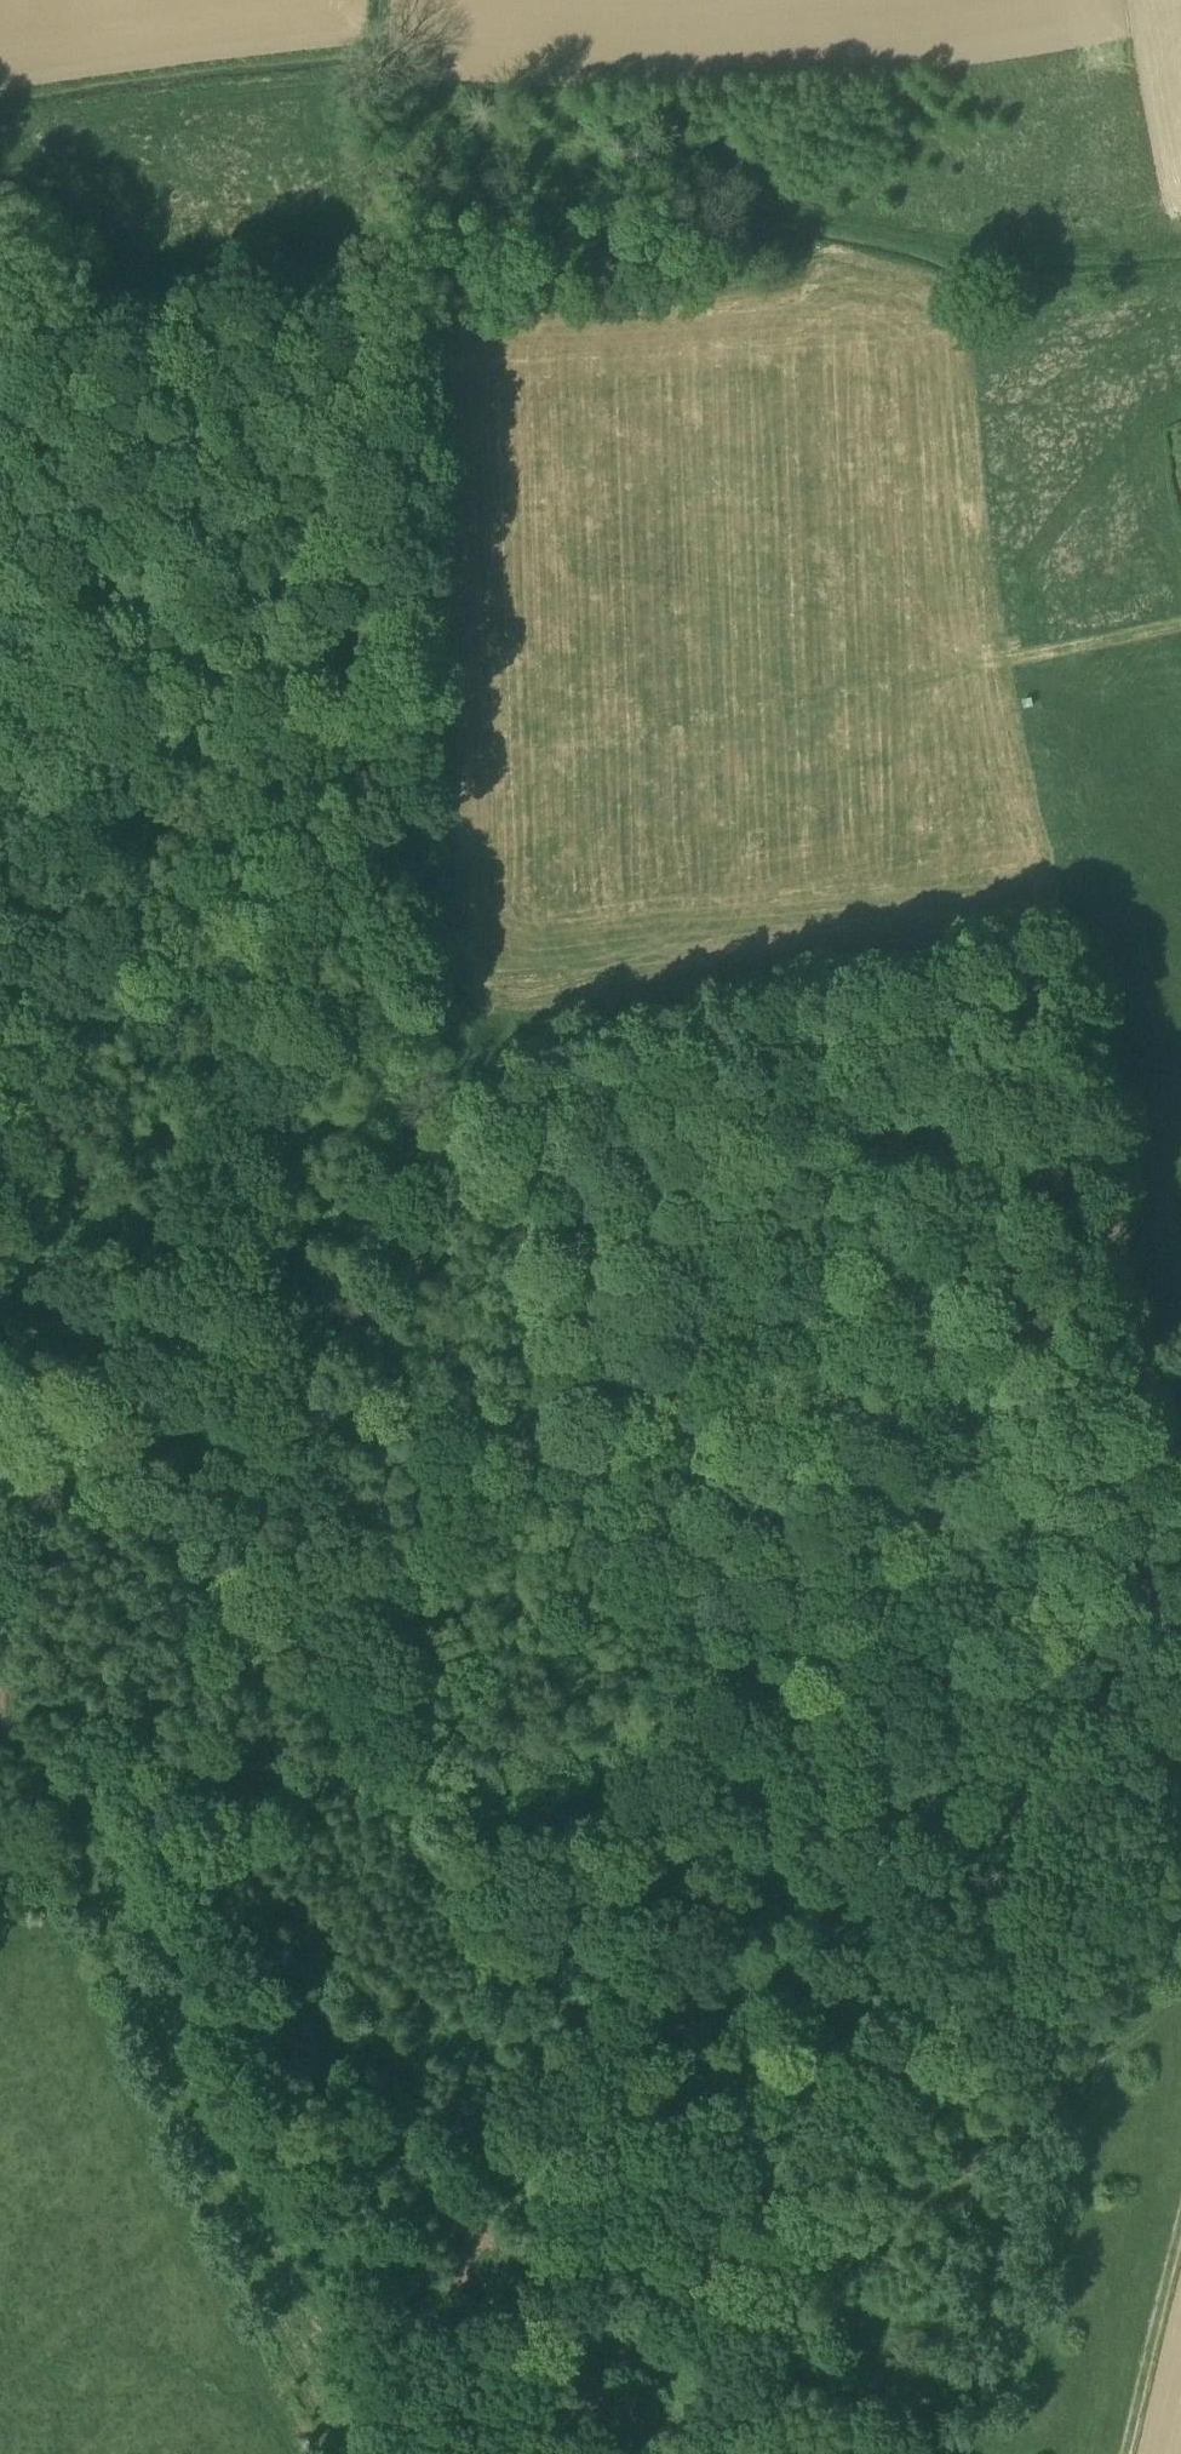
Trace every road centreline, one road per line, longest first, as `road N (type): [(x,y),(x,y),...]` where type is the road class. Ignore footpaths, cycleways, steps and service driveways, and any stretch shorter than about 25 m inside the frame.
road 1 (track): [(1128,2453),(1180,2225)]
road 2 (track): [(1180,621),(1001,660)]

